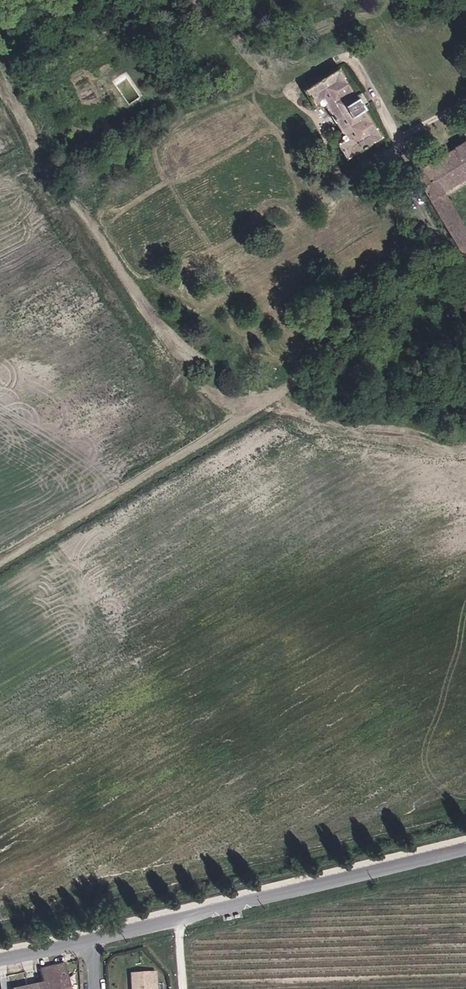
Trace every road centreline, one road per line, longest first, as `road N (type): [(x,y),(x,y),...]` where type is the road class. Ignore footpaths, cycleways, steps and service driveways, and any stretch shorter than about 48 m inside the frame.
road 1 (tertiary): [(465,846),(92,938)]

